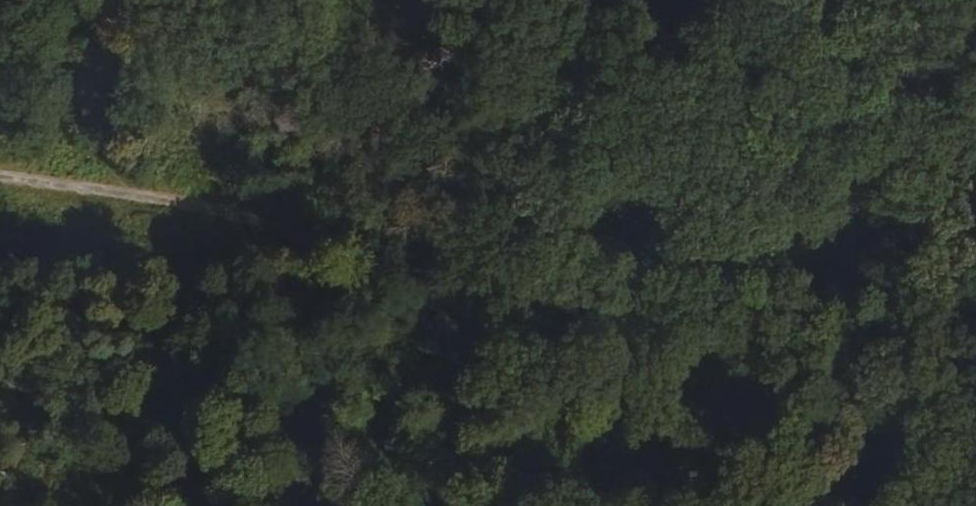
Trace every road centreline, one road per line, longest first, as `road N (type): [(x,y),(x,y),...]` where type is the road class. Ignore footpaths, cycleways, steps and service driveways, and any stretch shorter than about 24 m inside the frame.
road 1 (track): [(0,151),(289,194),(469,281),(830,111),(820,0)]
road 2 (track): [(143,505),(289,194)]
road 3 (track): [(830,111),(975,26)]

